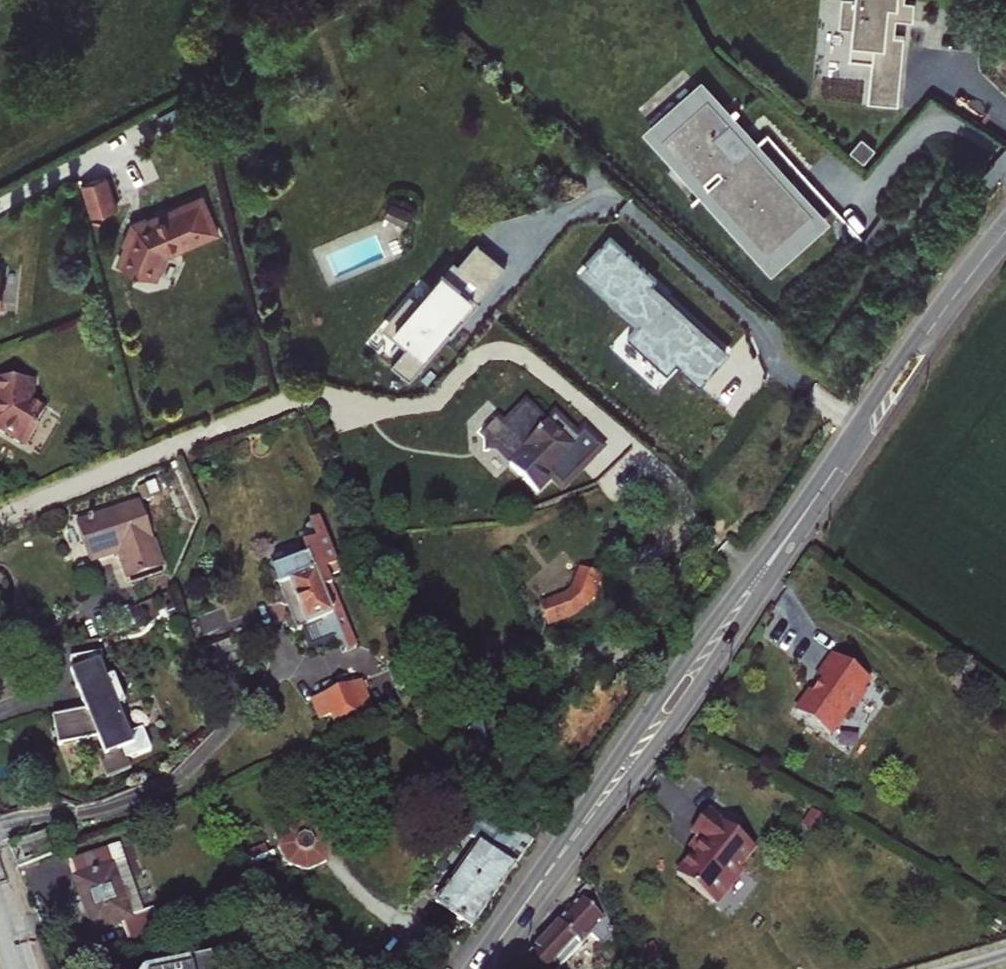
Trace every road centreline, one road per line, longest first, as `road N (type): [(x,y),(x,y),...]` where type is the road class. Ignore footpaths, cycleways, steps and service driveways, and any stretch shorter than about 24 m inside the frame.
road 1 (secondary): [(1005,230),(479,968)]

